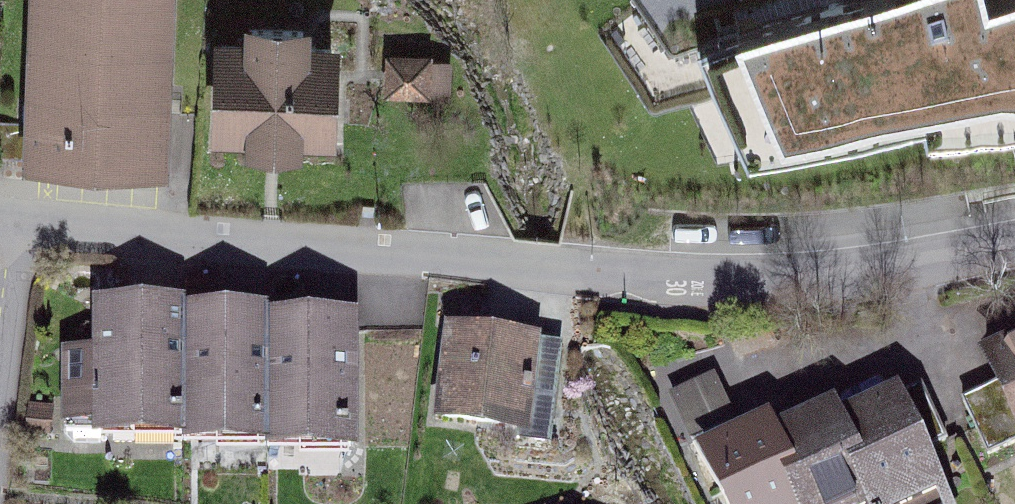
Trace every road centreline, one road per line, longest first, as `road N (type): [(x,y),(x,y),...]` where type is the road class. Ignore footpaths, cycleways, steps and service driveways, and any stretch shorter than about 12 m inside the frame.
road 1 (residential): [(1014,249),(867,279),(707,285),(0,219)]

